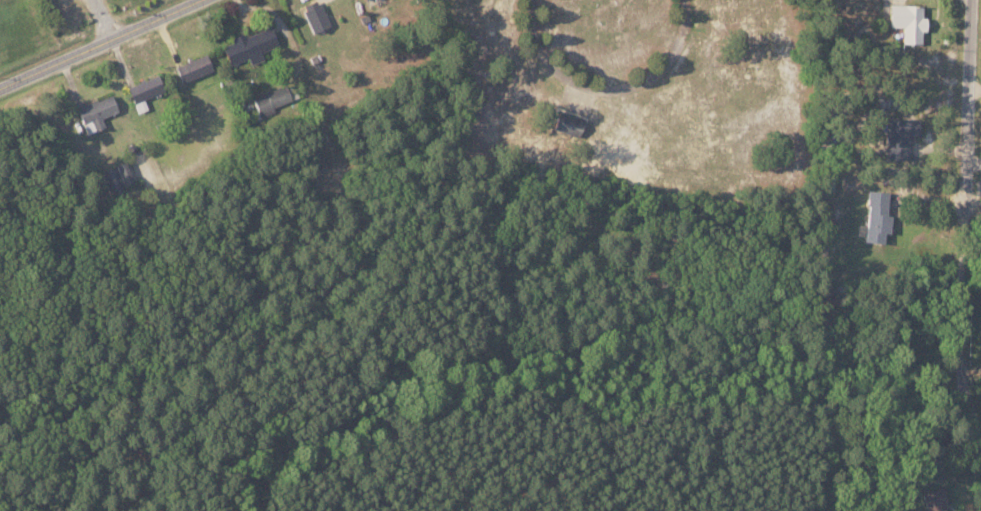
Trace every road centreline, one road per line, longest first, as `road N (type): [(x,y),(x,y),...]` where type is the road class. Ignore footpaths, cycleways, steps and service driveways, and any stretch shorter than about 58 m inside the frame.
road 1 (residential): [(973,0),(963,342),(967,398),(980,434)]
road 2 (residential): [(0,87),(197,0)]

